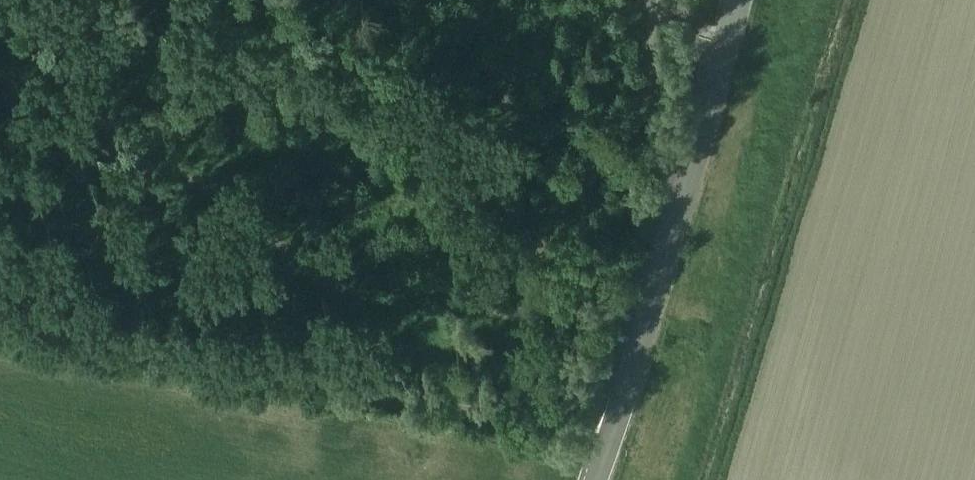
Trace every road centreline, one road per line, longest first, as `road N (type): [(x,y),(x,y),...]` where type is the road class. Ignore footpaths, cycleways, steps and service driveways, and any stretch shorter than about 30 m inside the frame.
road 1 (residential): [(599,479),(737,0)]

